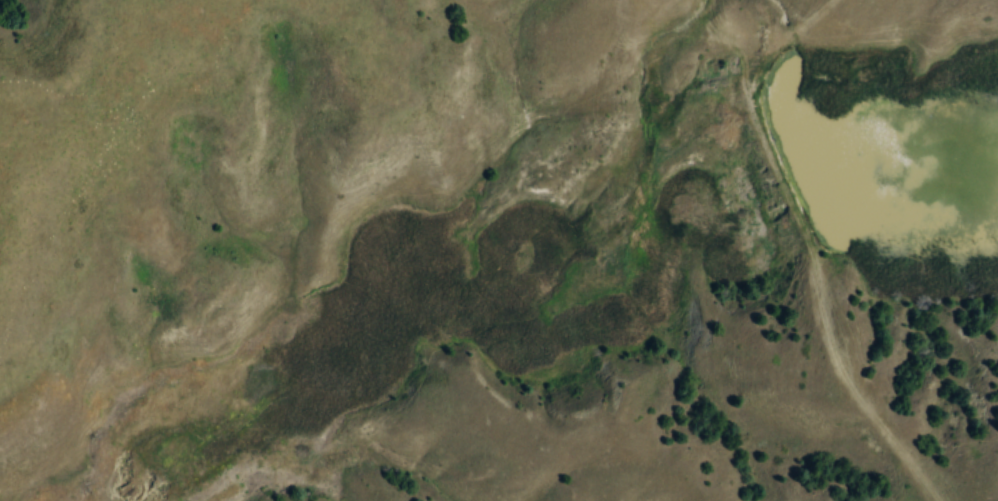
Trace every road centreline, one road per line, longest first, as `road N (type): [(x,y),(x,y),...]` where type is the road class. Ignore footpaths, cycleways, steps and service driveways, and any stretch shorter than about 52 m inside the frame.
road 1 (track): [(700,0),(716,40),(740,53),(743,100),(805,247),(844,381),(939,500)]

